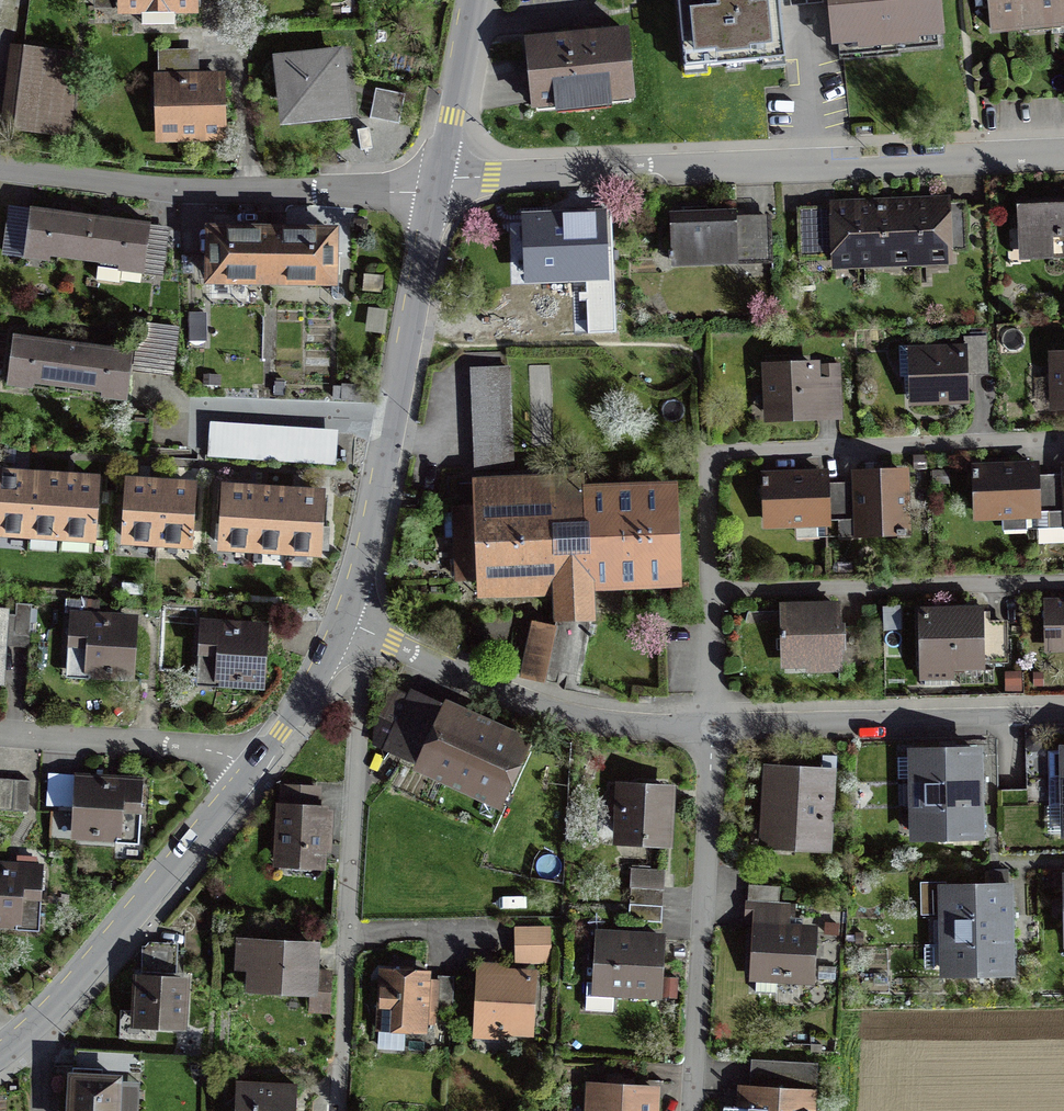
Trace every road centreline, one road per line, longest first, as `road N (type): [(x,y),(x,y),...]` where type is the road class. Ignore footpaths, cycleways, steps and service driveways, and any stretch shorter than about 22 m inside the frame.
road 1 (residential): [(436,184),(1063,151)]
road 2 (residential): [(1063,449),(705,461),(706,596)]
road 3 (unclassified): [(436,184),(362,568),(342,626)]
road 4 (residential): [(0,168),(180,188),(401,192),(436,184)]
road 5 (residential): [(691,1110),(704,724)]
road 6 (residential): [(704,724),(502,697),(342,626)]
road 7 (unclassified): [(250,773),(44,1017),(0,1053)]
road 8 (residential): [(1063,583),(706,596)]
road 9 (residential): [(992,719),(704,724)]
road 10 (residential): [(250,773),(209,751),(0,732)]
road 11 (unclassified): [(473,0),(436,184)]
road 12 (unclassified): [(342,626),(312,685),(250,773)]
road 13 (residential): [(706,596),(704,724)]

